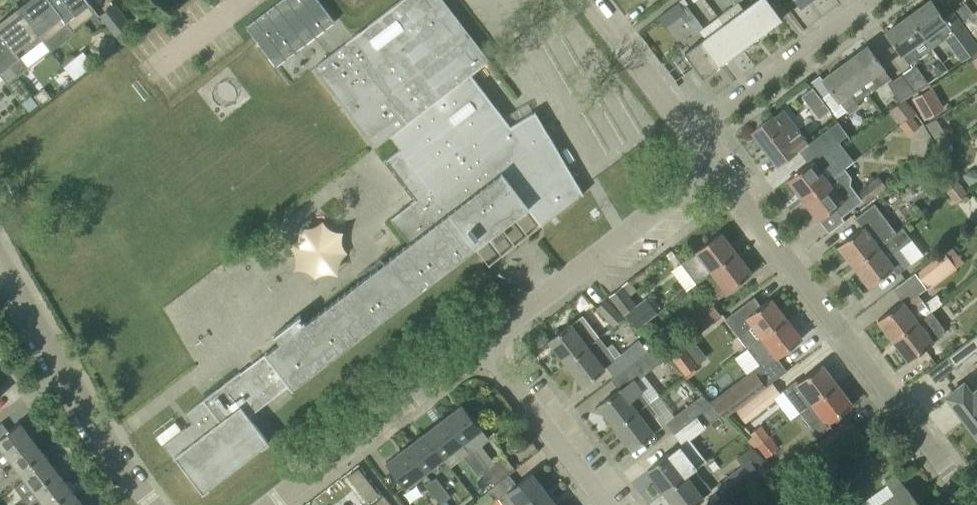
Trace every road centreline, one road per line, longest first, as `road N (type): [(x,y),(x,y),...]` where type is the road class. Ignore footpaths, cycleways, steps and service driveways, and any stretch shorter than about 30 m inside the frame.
road 1 (residential): [(973,504),(715,165)]
road 2 (residential): [(484,343),(715,165)]
road 3 (residential): [(153,504),(96,427),(0,262)]
road 4 (residential): [(270,504),(484,343)]
road 5 (residential): [(690,132),(871,0)]
road 6 (residential): [(605,504),(484,343)]
road 7 (residential): [(690,132),(589,0)]

